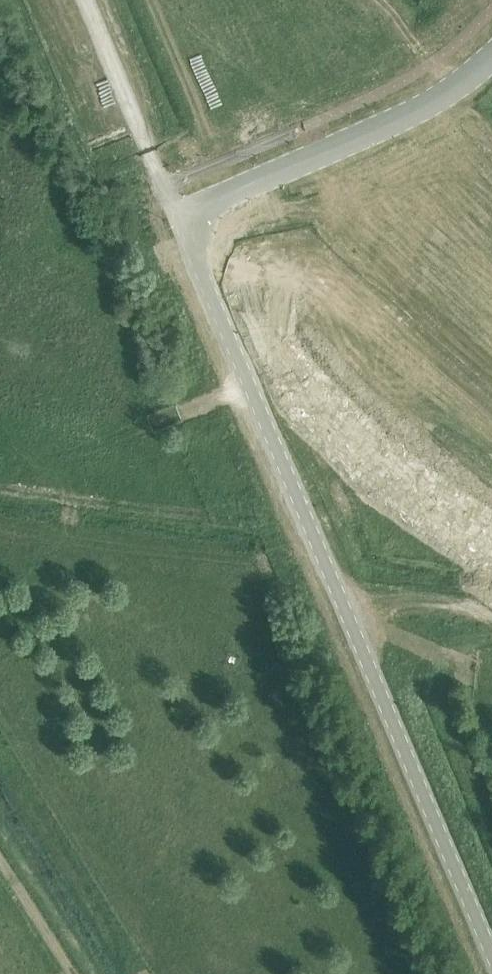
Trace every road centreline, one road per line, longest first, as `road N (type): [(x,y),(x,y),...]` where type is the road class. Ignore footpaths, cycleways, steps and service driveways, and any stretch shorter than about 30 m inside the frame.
road 1 (unclassified): [(491,538),(428,499),(278,344),(179,216)]
road 2 (unclassified): [(179,216),(388,125),(491,58)]
road 3 (track): [(0,760),(105,917),(131,973)]
road 4 (unclassified): [(179,216),(86,0)]

